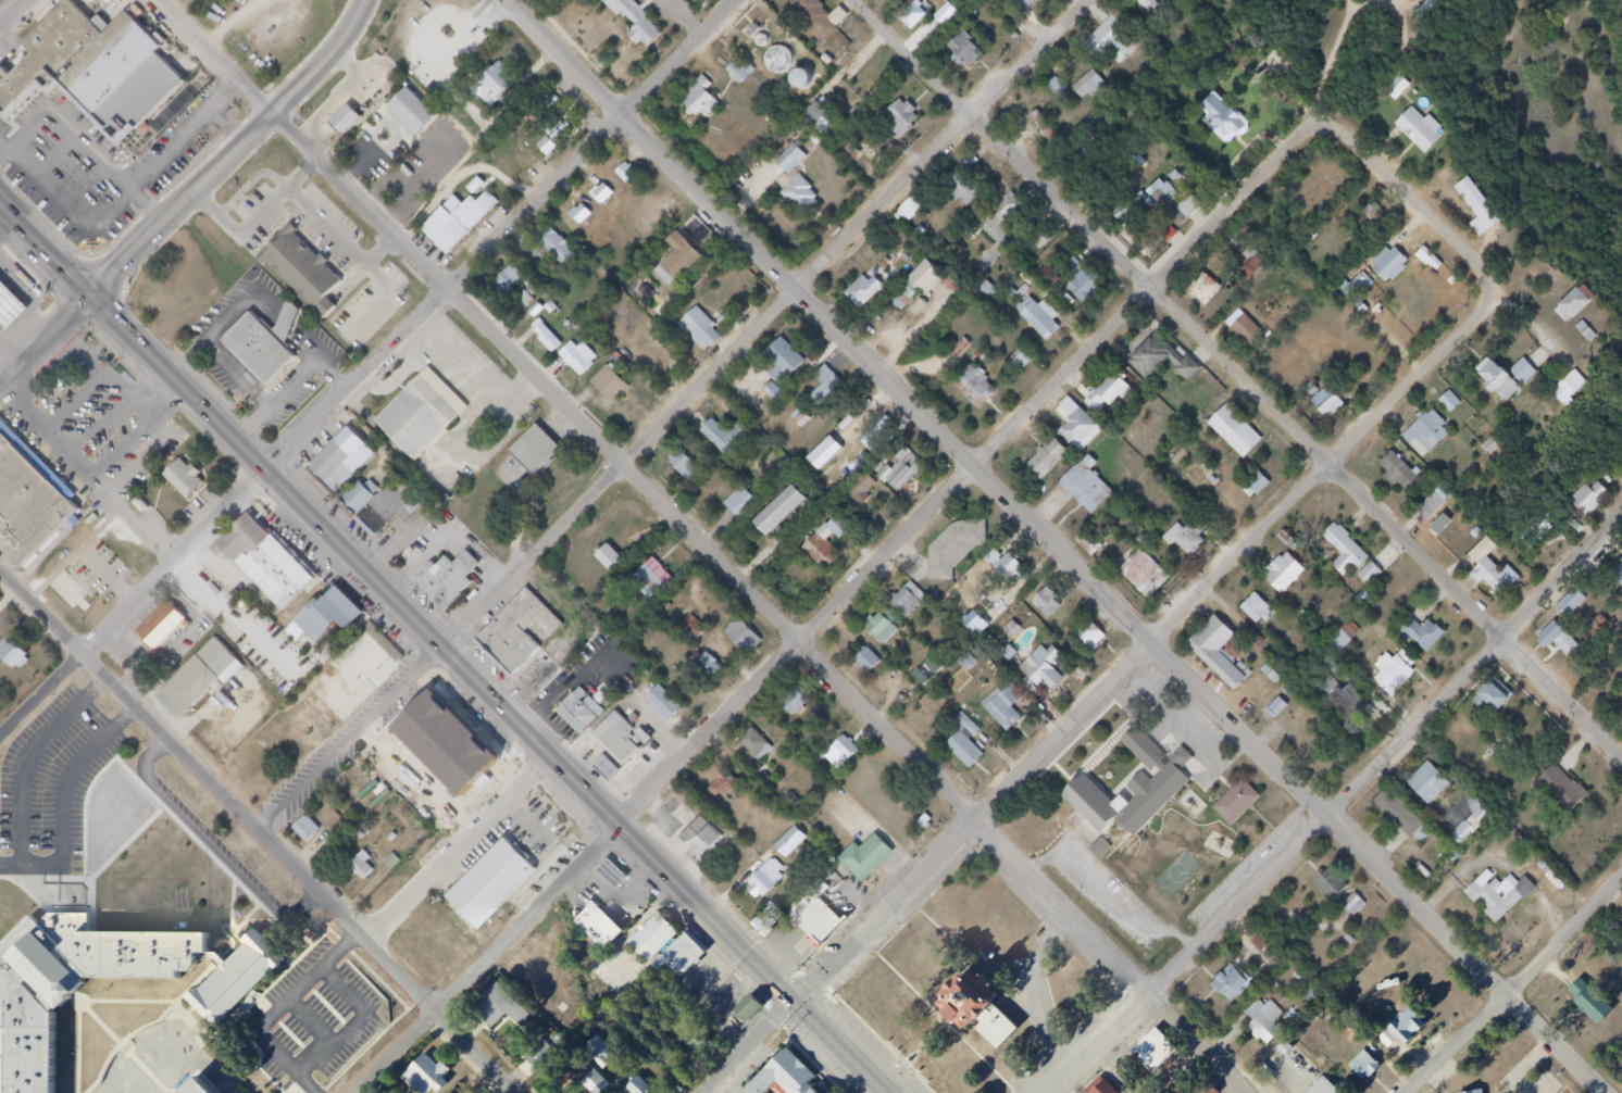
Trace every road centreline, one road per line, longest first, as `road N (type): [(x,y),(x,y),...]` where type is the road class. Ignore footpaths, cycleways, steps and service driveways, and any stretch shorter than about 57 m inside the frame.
road 1 (tertiary): [(1604,1092),(506,0)]
road 2 (residential): [(1247,1092),(158,0)]
road 3 (residential): [(350,1092),(1331,122)]
road 4 (residential): [(262,833),(1095,0)]
road 5 (primary): [(886,1092),(90,297)]
road 6 (residential): [(701,1092),(1482,318)]
road 7 (residential): [(1621,750),(855,0)]
road 8 (residential): [(87,656),(738,0)]
road 9 (residential): [(1050,1092),(1621,534)]
road 10 (residential): [(516,1092),(0,564)]
road 11 (primary): [(90,297),(314,81),(376,0)]
road 12 (residential): [(1406,1092),(1621,874)]
road 13 (residential): [(1482,318),(1502,297),(1331,122)]
road 14 (secondary): [(90,297),(0,205)]
road 15 (residential): [(0,386),(90,297)]

